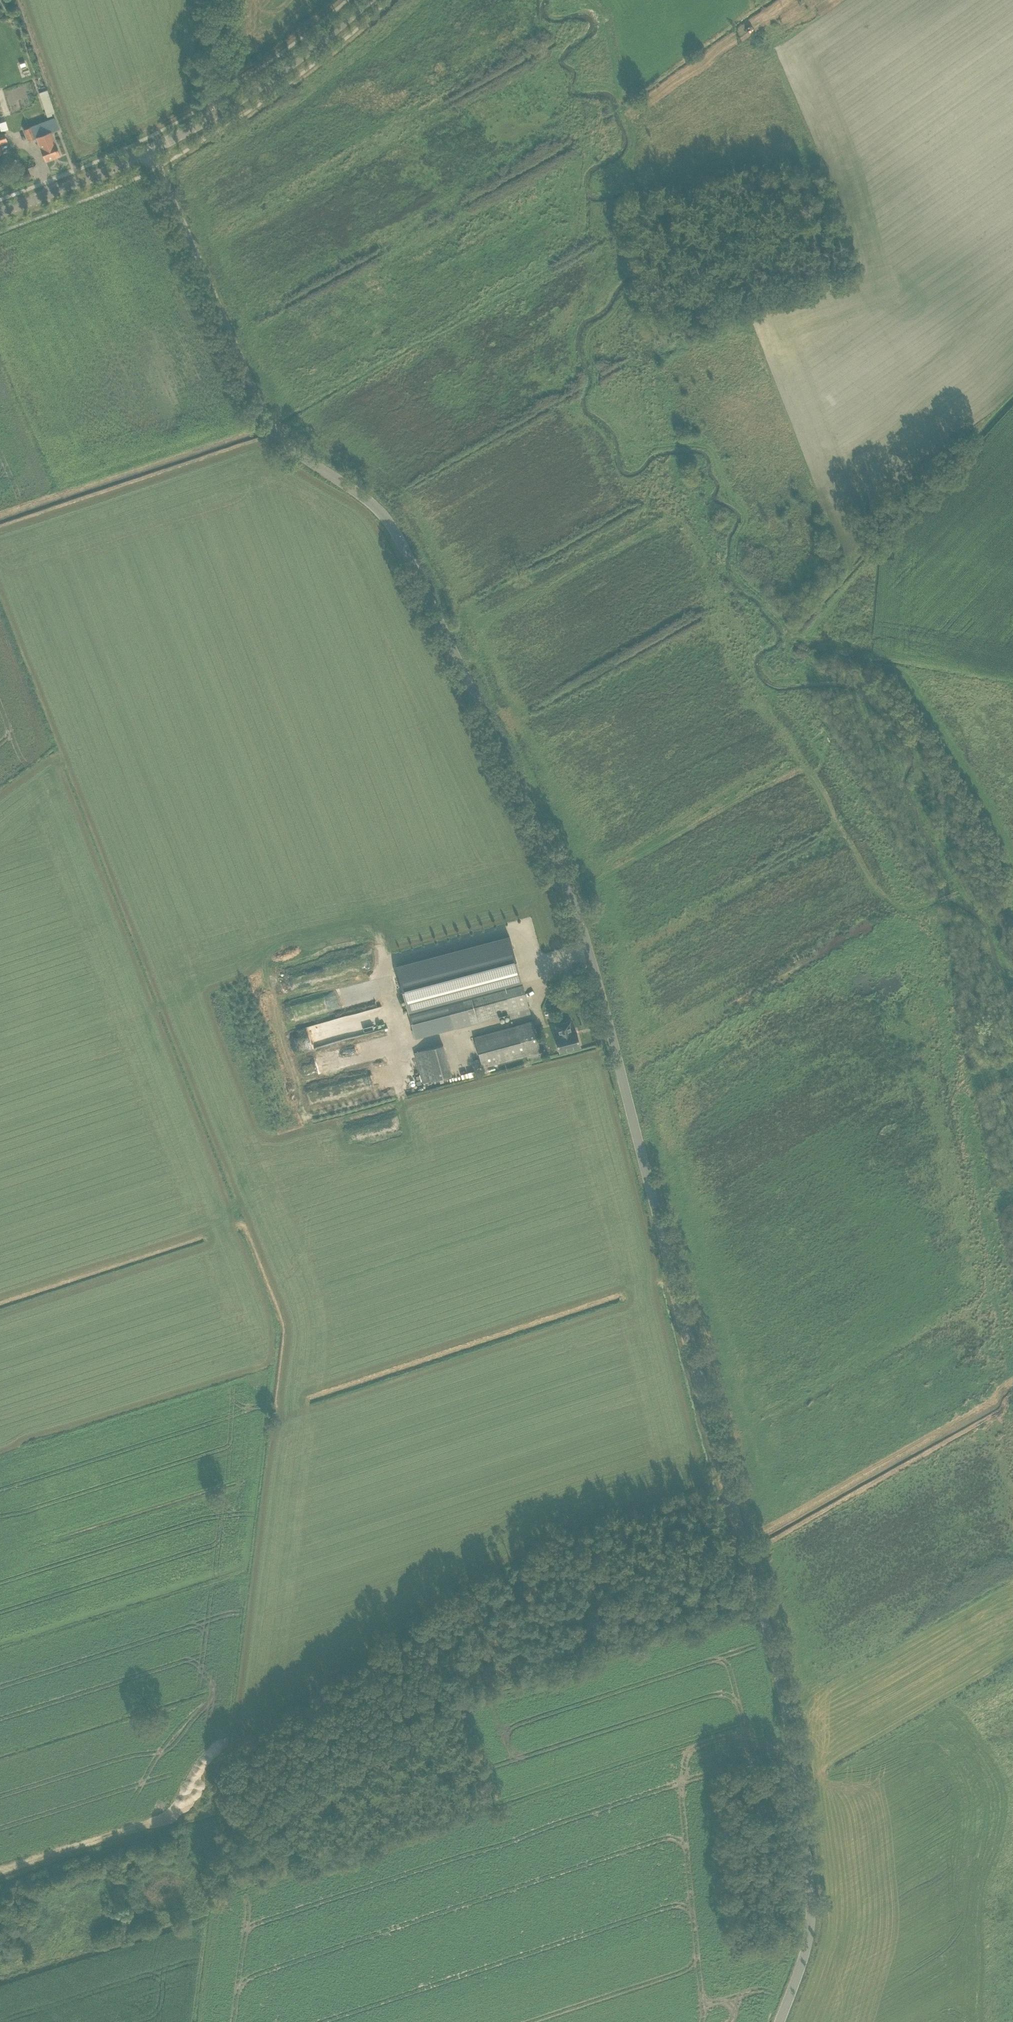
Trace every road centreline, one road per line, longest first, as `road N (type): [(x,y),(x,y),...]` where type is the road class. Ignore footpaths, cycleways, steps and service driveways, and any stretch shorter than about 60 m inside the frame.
road 1 (unclassified): [(783,2021),(810,1929),(805,1813),(785,1711),(585,938),(383,517),(293,457),(262,421),(151,155)]
road 2 (tertiary): [(213,118),(373,0)]
road 3 (tertiary): [(0,217),(151,155)]

